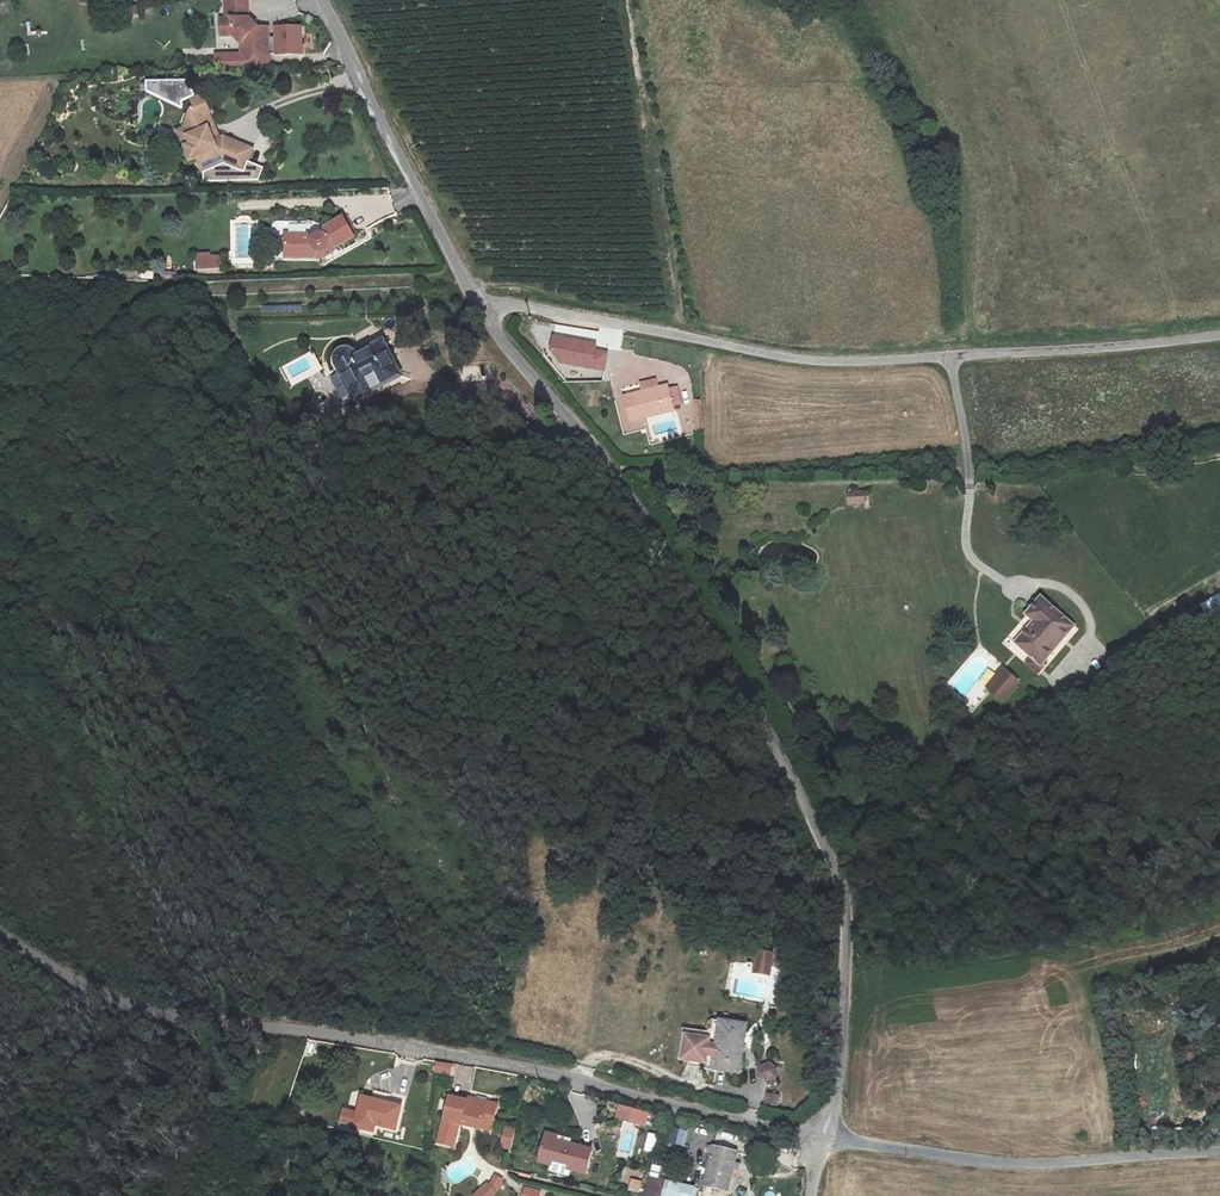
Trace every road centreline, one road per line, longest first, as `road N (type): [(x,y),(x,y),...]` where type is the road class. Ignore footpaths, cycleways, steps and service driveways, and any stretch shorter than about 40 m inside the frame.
road 1 (unclassified): [(823,1137),(837,1100),(844,883),(781,753),(637,501),(479,310)]
road 2 (unclassified): [(823,1137),(541,1071),(141,1010),(0,932)]
road 3 (unclassified): [(1219,336),(828,363),(505,305),(479,310)]
road 4 (track): [(464,281),(185,290),(117,320),(67,382)]
road 5 (unclassified): [(1219,1152),(1038,1164),(823,1137)]
road 6 (unclassified): [(479,310),(321,0)]

